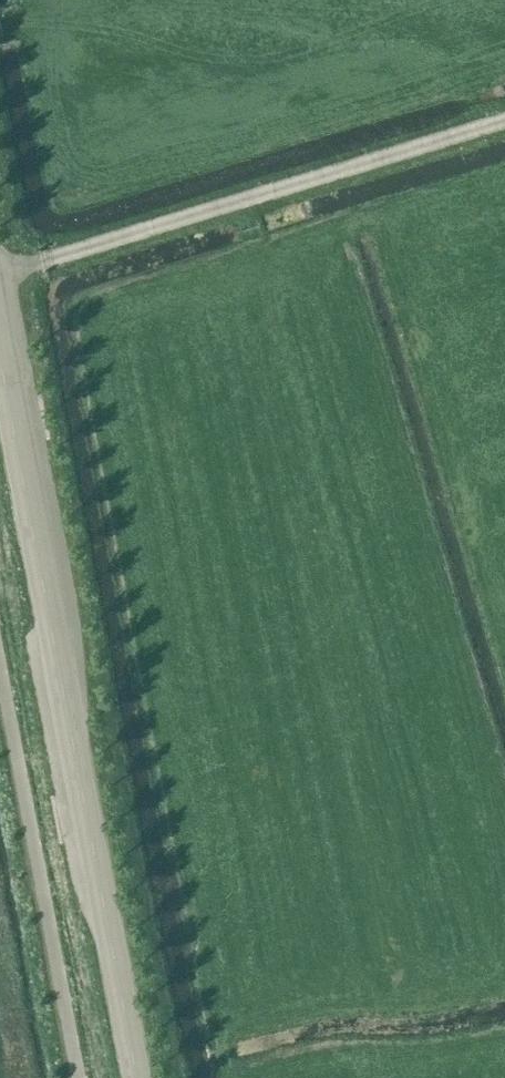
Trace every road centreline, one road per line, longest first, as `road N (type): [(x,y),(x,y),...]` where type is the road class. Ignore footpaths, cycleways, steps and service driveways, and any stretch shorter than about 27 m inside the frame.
road 1 (tertiary): [(141,1077),(0,338)]

